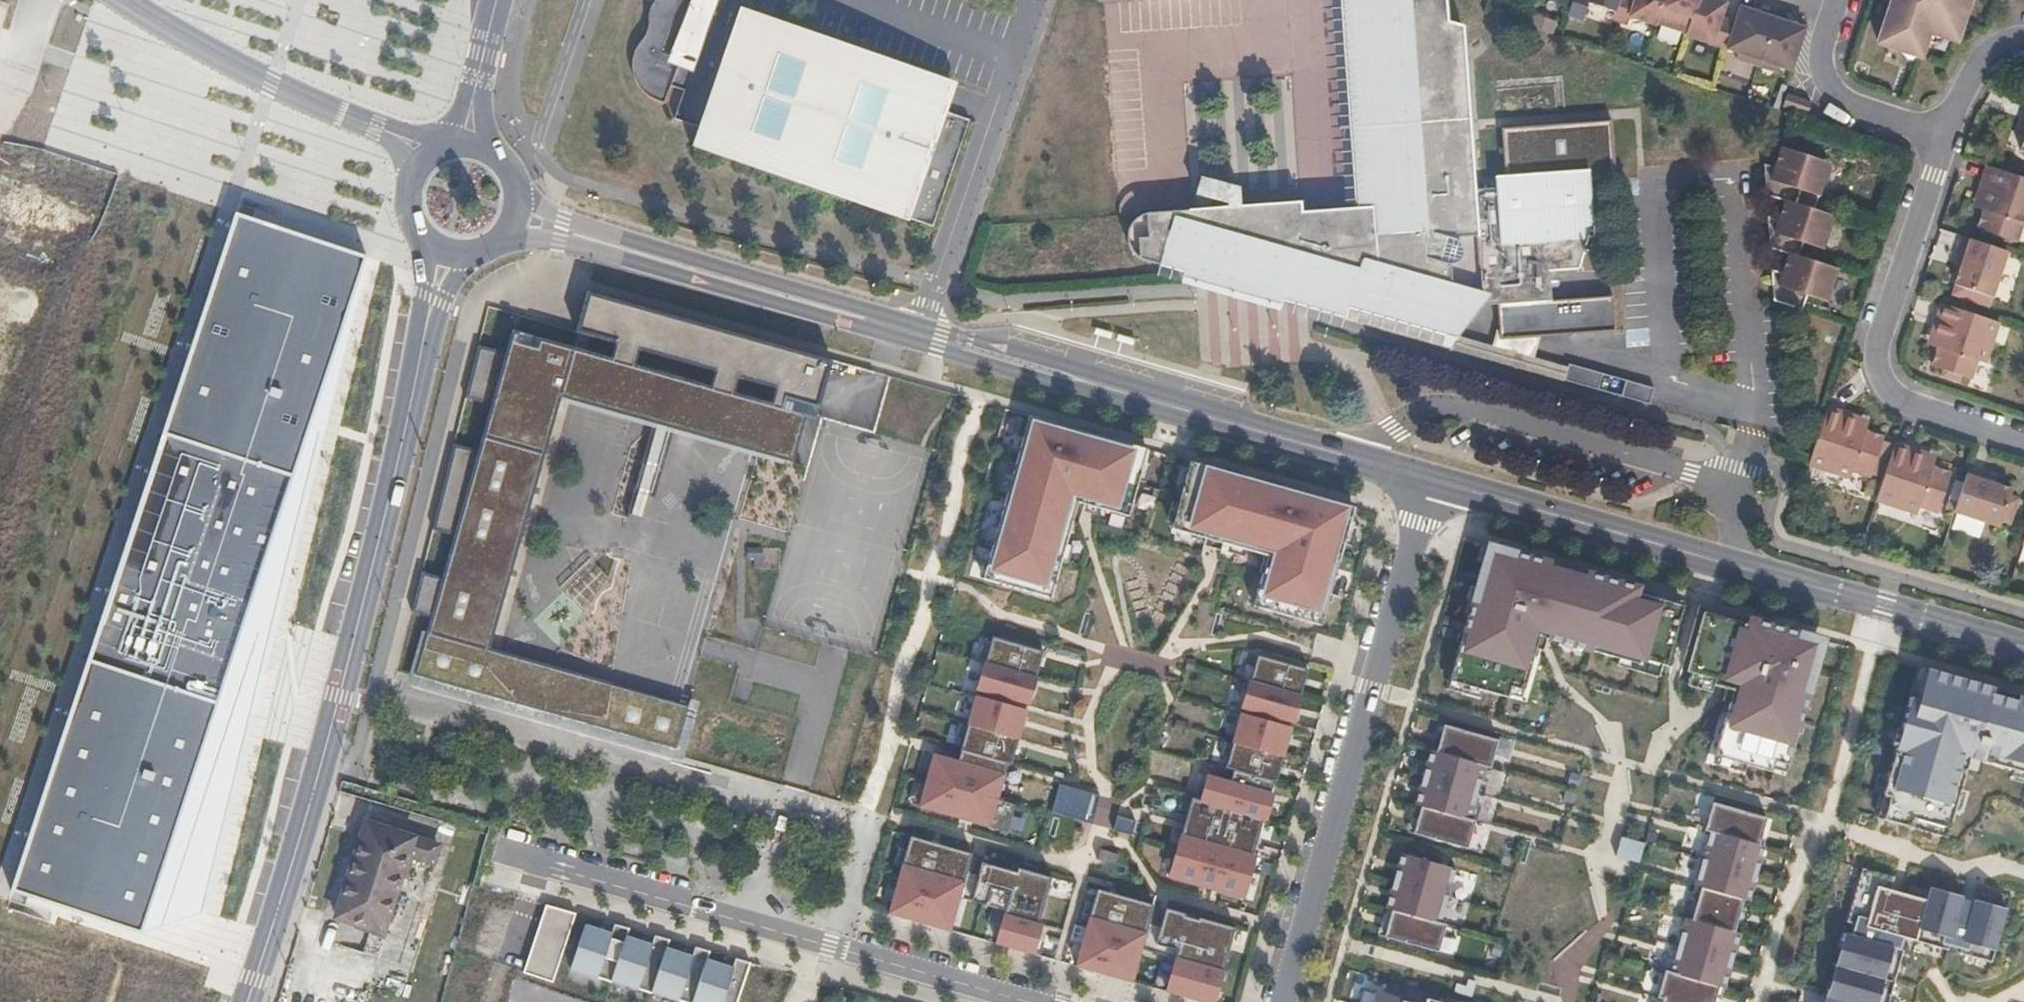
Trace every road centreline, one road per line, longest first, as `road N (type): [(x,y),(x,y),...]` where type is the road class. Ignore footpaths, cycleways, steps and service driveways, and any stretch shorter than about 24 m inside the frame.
road 1 (secondary): [(552,229),(1337,452)]
road 2 (secondary): [(423,340),(339,697),(249,1001)]
road 3 (residential): [(1024,1001),(499,852)]
road 4 (residential): [(1438,481),(1284,1001)]
road 5 (unclassified): [(1730,564),(1733,486),(1650,460),(1447,405),(1337,452)]
road 6 (residential): [(1945,137),(1879,331),(1882,384),(1905,401),(2023,444)]
road 7 (residential): [(124,0),(218,56),(416,147),(429,161)]
road 8 (secondary): [(1730,564),(2023,645)]
road 9 (secondary): [(1438,481),(1730,564)]
road 10 (residential): [(1945,137),(1833,93),(1822,70),(1832,20)]
road 11 (residential): [(2023,38),(1987,54),(1945,137)]

